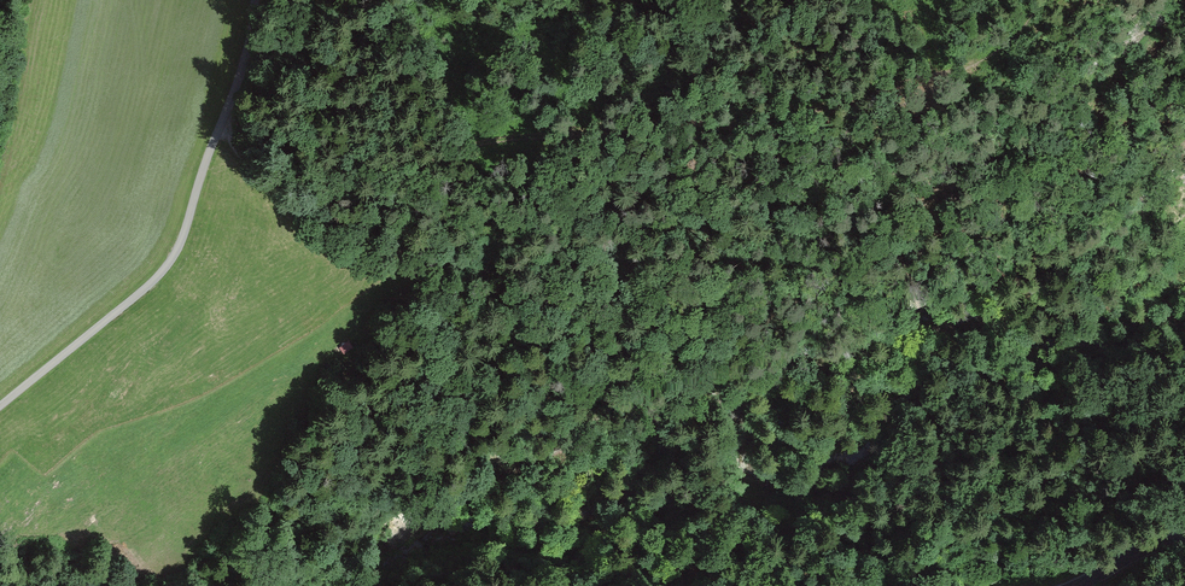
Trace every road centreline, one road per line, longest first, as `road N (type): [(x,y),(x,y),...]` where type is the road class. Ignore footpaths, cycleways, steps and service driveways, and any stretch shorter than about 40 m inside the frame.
road 1 (track): [(1042,0),(1003,55),(765,121),(603,124),(453,143),(317,190),(220,127)]
road 2 (unclassified): [(0,406),(142,292),(176,254),(243,66),(256,0)]

